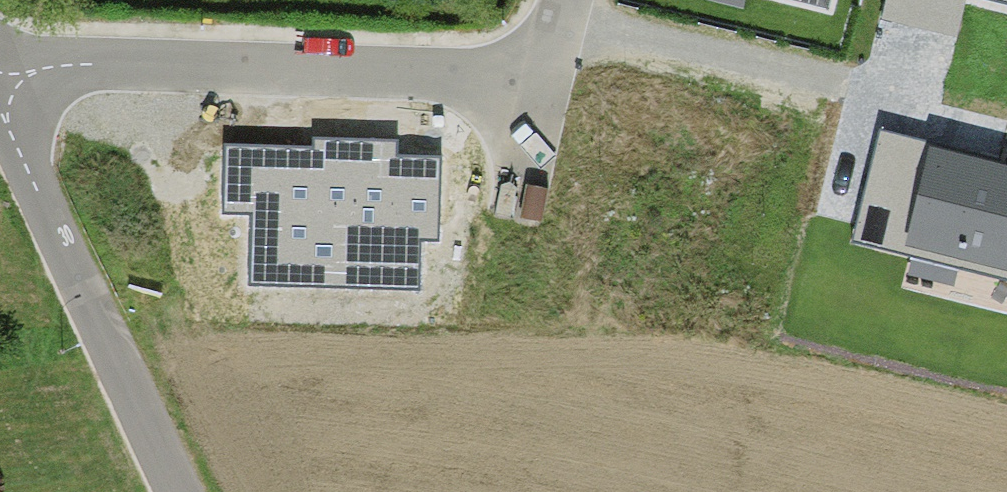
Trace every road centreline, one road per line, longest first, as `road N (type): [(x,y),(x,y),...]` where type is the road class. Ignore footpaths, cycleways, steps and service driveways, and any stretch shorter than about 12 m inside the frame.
road 1 (residential): [(0,84),(38,69),(93,65),(462,76),(509,67),(541,47),(566,0)]
road 2 (unclassified): [(0,107),(178,491)]

